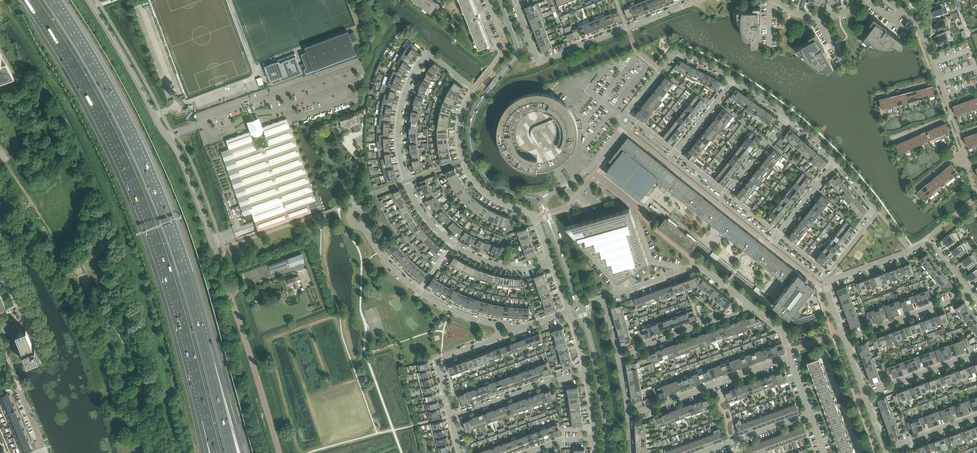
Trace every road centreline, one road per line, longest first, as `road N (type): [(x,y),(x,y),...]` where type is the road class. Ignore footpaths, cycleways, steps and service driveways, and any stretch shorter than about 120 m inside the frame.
road 1 (unclassified): [(279,452),(188,179),(88,0)]
road 2 (motorway): [(32,0),(124,159),(173,289),(207,420)]
road 3 (motorway): [(203,337),(138,154),(51,0)]
road 4 (residential): [(452,244),(412,196),(399,155),(399,111),(426,55),(473,90)]
road 5 (tertiary): [(538,201),(489,180),(471,143),(475,110),(517,53),(512,25)]
road 6 (residential): [(551,260),(533,214),(492,197),(467,169),(457,134),(473,90)]
road 7 (track): [(307,452),(299,449),(270,339),(340,314)]
road 8 (residential): [(753,307),(698,264),(601,299)]
road 9 (residential): [(629,414),(789,357)]
road 10 (residential): [(844,339),(827,282),(929,243)]
road 11 (residential): [(541,58),(697,0)]
road 12 (residential): [(837,159),(877,209),(826,274)]
road 13 (tertiary): [(607,452),(581,308)]
road 14 (residential): [(628,115),(676,50),(735,78)]
road 15 (residential): [(450,417),(587,374)]
road 16 (residential): [(619,357),(753,307)]
road 17 (residential): [(844,339),(970,293)]
road 18 (motorway): [(244,452),(203,337)]
road 19 (residential): [(450,417),(437,361),(496,338)]
road 20 (residential): [(864,394),(976,354)]

